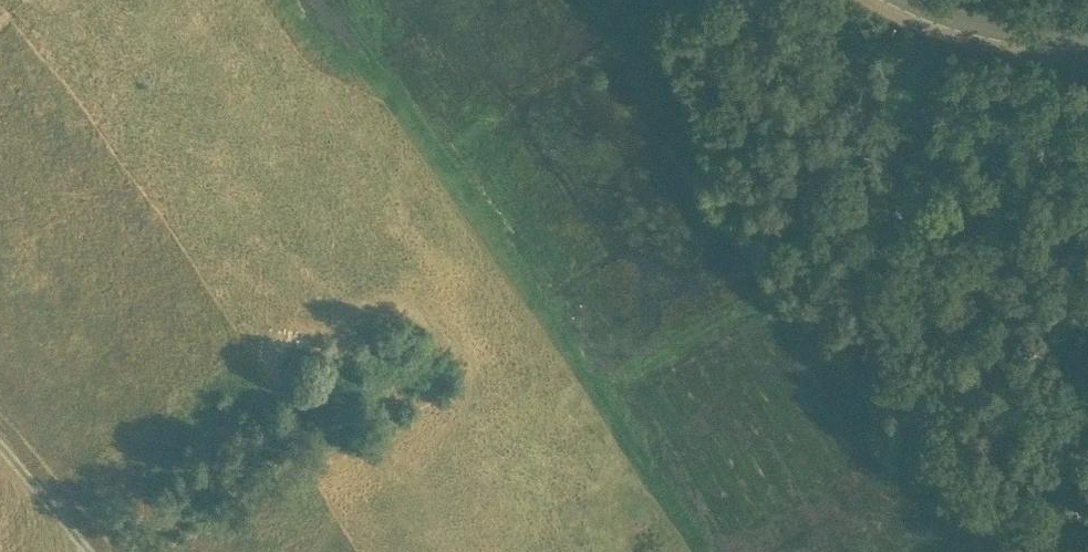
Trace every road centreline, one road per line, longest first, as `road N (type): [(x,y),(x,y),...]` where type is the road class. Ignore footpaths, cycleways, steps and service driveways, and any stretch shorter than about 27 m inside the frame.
road 1 (track): [(1017,551),(1000,477),(961,410),(955,364),(884,171),(898,90),(924,27)]
road 2 (secondary): [(1087,37),(1003,30),(912,0)]
road 3 (track): [(91,551),(0,445)]

